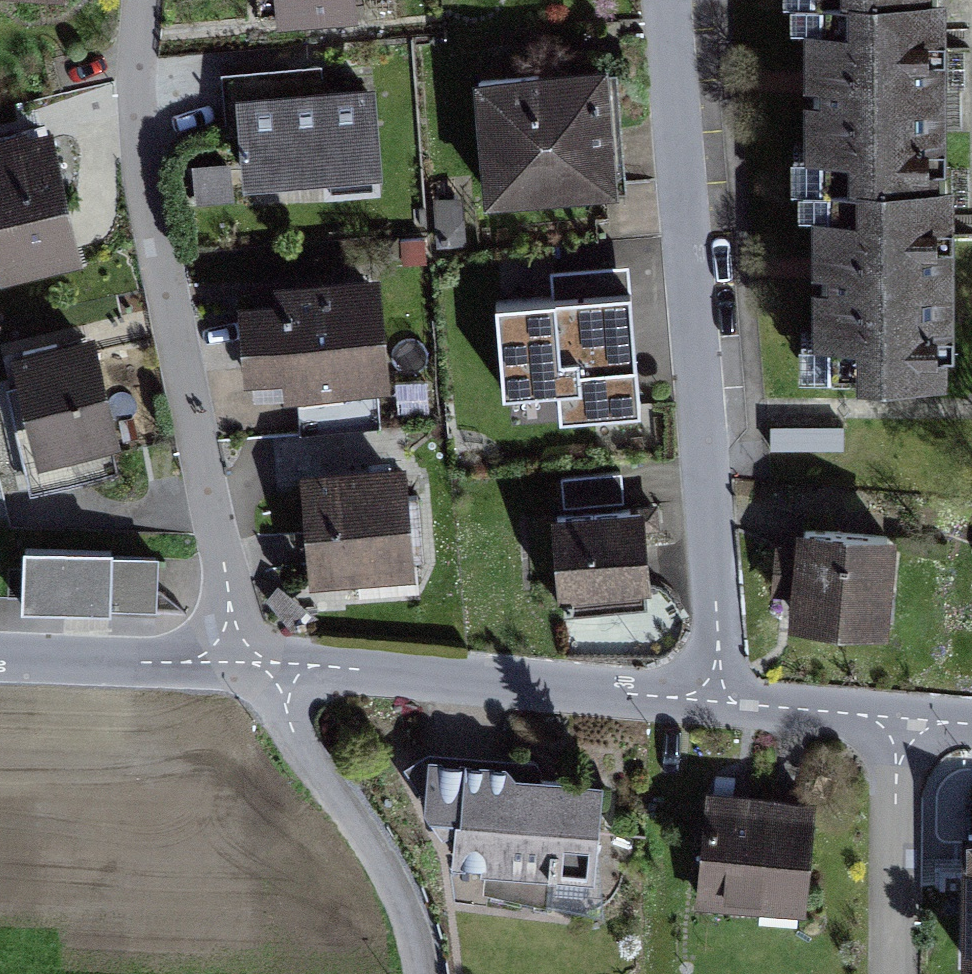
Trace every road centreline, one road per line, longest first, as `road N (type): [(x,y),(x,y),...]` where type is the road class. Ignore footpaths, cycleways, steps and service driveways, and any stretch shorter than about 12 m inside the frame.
road 1 (residential): [(727,713),(667,0)]
road 2 (residential): [(252,662),(164,337),(138,150),(142,0)]
road 3 (residential): [(727,713),(252,662)]
road 4 (residential): [(425,973),(417,943),(252,662)]
road 5 (residential): [(252,662),(0,659)]
road 6 (residential): [(886,973),(884,725)]
road 7 (residential): [(884,725),(727,713)]

